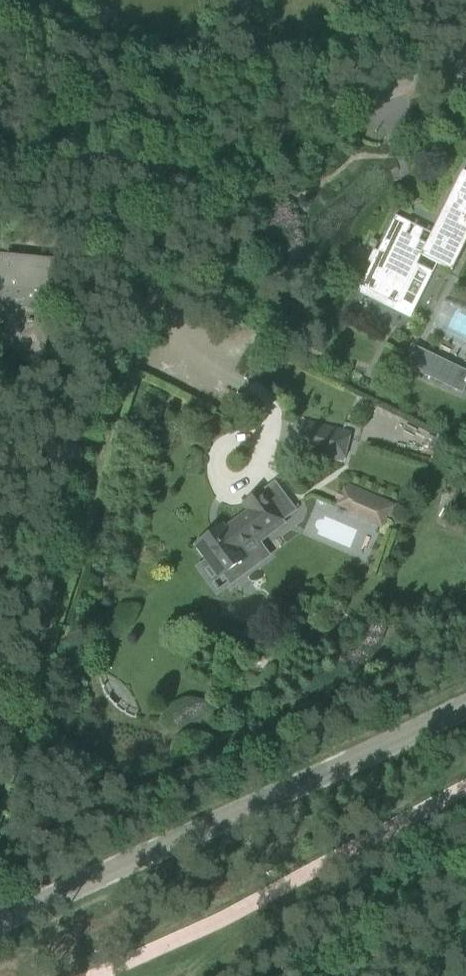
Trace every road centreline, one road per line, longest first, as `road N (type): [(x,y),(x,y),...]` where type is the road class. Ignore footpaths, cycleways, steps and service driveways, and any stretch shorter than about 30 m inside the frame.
road 1 (tertiary): [(0,918),(465,704)]
road 2 (track): [(127,375),(0,786)]
road 3 (track): [(465,807),(314,975)]

